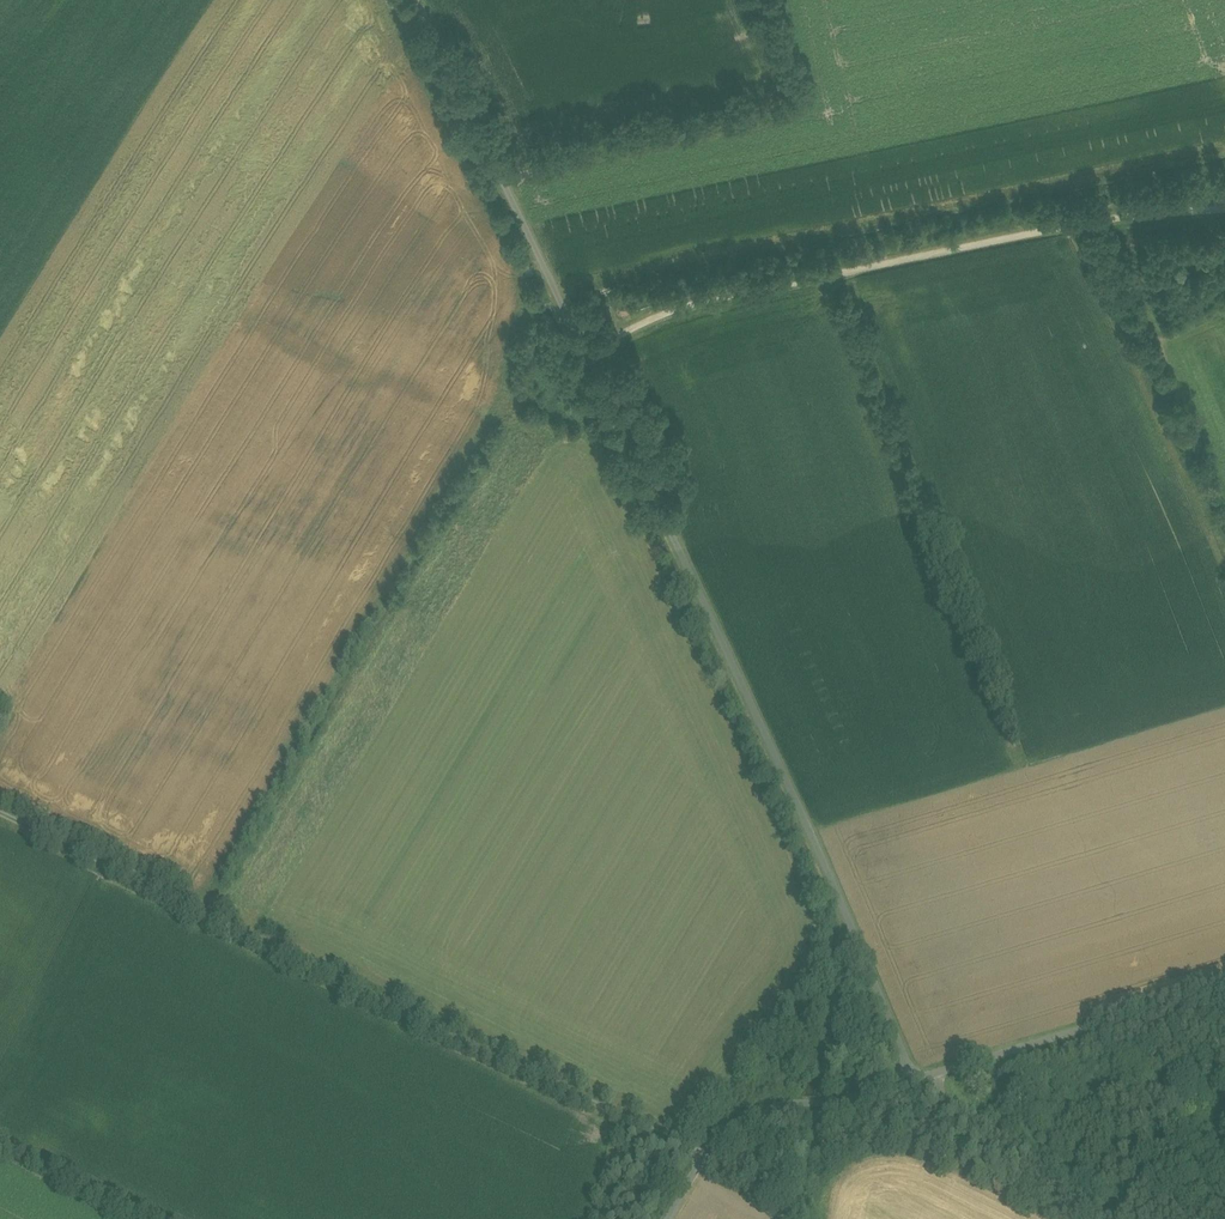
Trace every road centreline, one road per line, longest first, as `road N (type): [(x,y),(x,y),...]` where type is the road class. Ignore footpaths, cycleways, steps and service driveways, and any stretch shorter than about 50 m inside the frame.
road 1 (unclassified): [(582,355),(807,834),(912,1081)]
road 2 (track): [(705,1155),(0,815)]
road 3 (unclassified): [(1224,208),(1030,232),(745,291),(653,319),(582,355)]
road 4 (unclassified): [(582,355),(417,0)]
road 5 (unclassified): [(934,1076),(1224,986)]
road 6 (unclassified): [(669,1218),(705,1155),(732,1128),(763,1111),(912,1081)]
road 7 (unclassified): [(934,1076),(974,1119),(1128,1218)]

